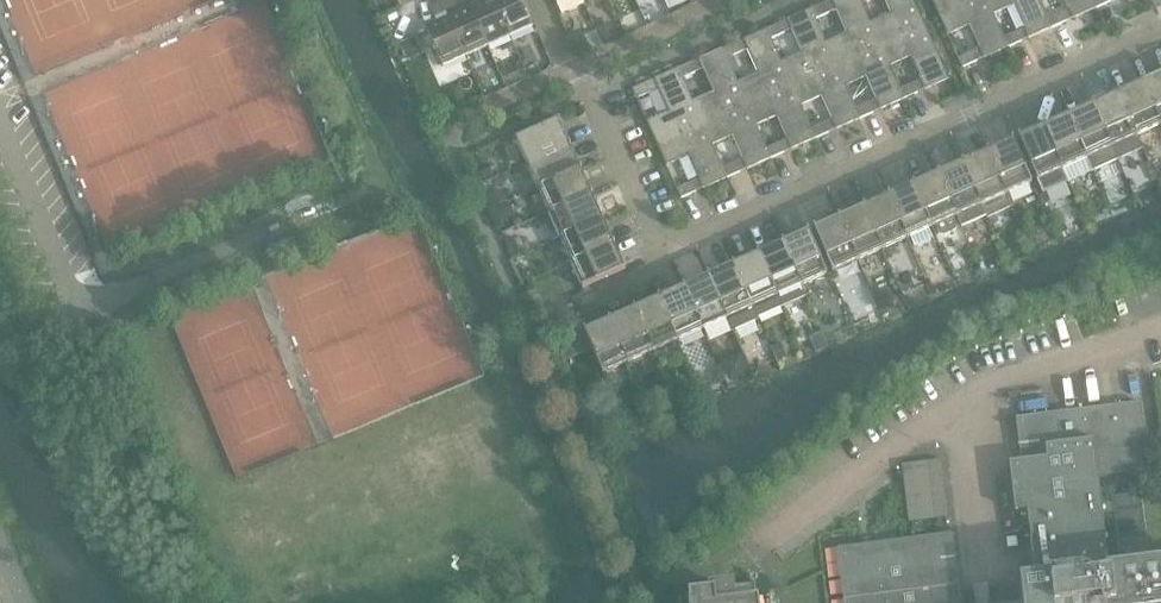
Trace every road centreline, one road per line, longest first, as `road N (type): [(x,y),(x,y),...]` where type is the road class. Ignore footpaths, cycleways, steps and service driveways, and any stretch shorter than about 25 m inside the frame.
road 1 (residential): [(1160,36),(664,250),(540,0)]
road 2 (residential): [(750,554),(976,390),(1160,330)]

